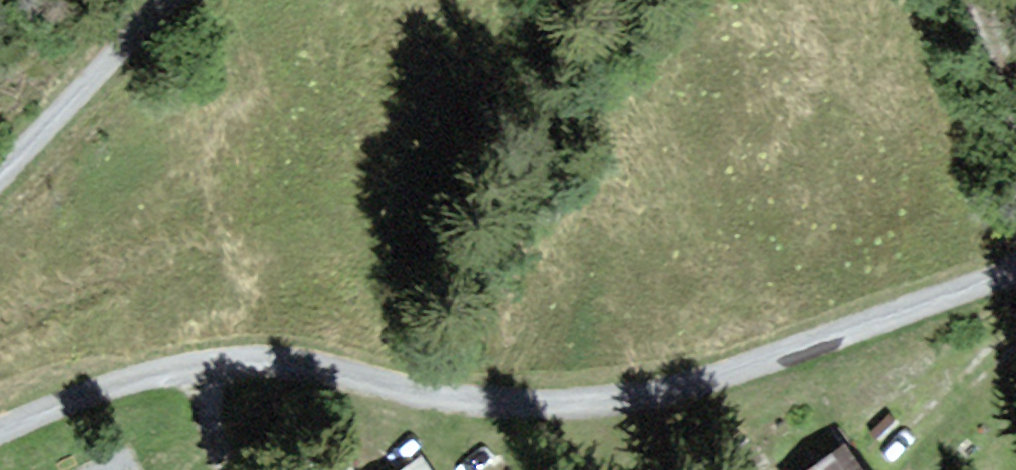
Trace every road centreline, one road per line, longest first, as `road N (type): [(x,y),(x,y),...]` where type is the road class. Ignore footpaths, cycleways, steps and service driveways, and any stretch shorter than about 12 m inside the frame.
road 1 (unclassified): [(1015,263),(589,413),(455,405),(279,361),(204,365),(53,409),(0,434)]
road 2 (unclassified): [(0,158),(150,0)]

